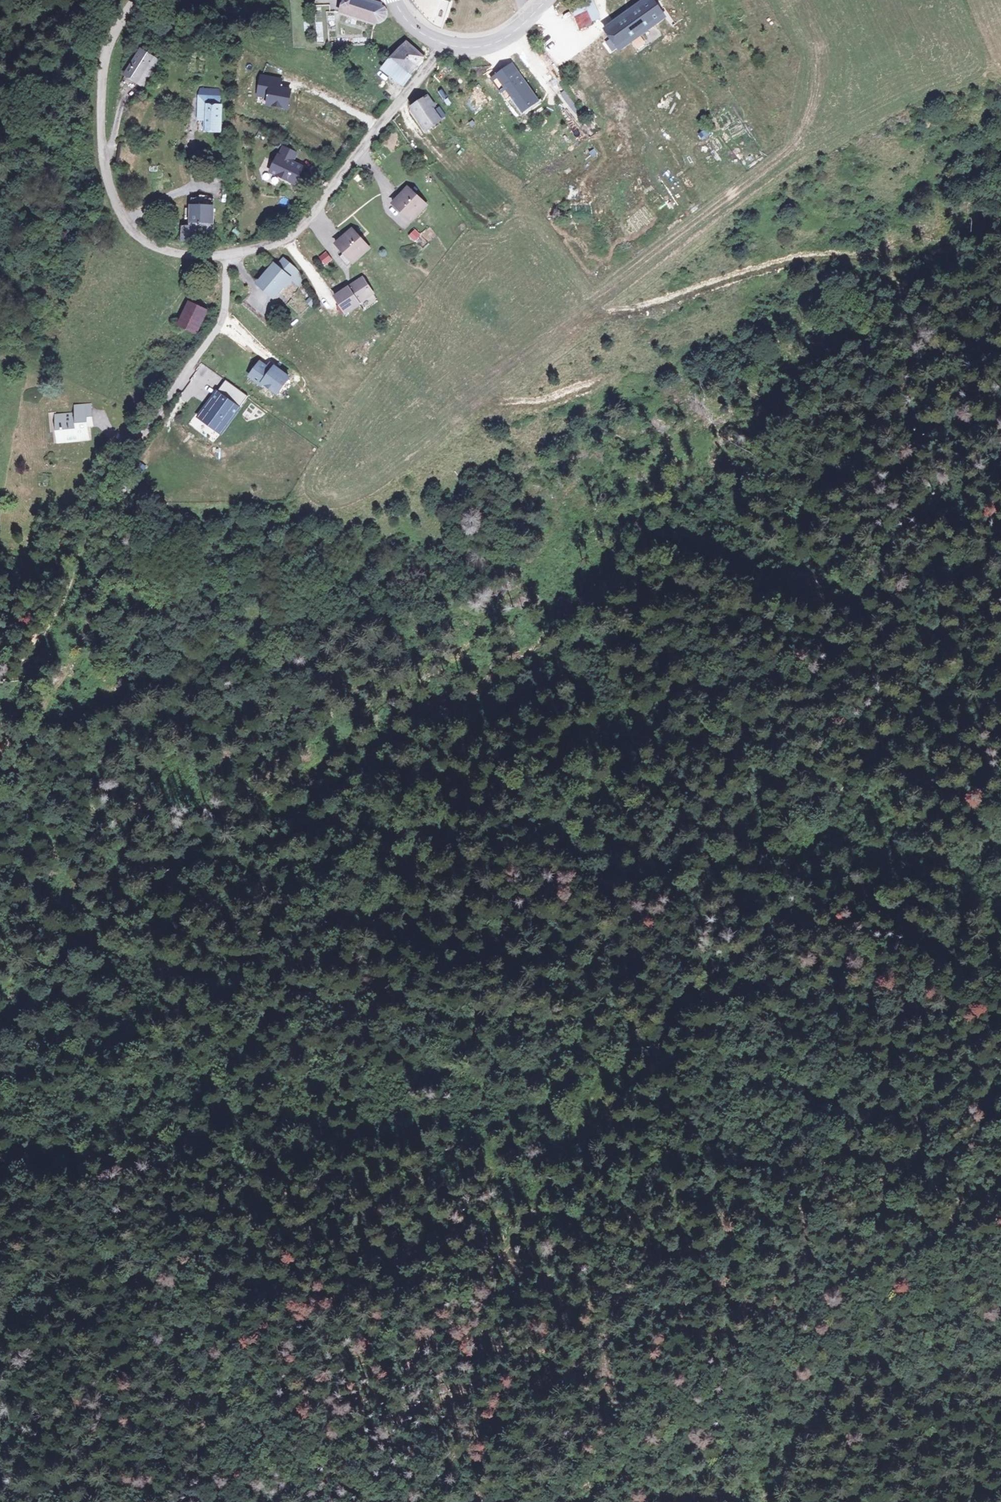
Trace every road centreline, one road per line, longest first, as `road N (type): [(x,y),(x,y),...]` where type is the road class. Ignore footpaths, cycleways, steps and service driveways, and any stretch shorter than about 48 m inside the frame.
road 1 (track): [(717,1501),(605,1459),(573,1423),(579,1378),(641,1277),(687,1163),(727,990),(862,761),(909,715),(924,682),(922,576),(1000,457)]
road 2 (track): [(330,1501),(344,1438),(444,1330),(630,1074),(727,990)]
road 3 (residential): [(226,256),(189,257),(146,244),(112,196),(102,73),(117,19),(131,0)]
road 4 (residential): [(444,43),(299,231),(226,256)]
road 5 (track): [(119,471),(46,626),(0,700)]
road 6 (residential): [(226,256),(221,322),(119,471)]

